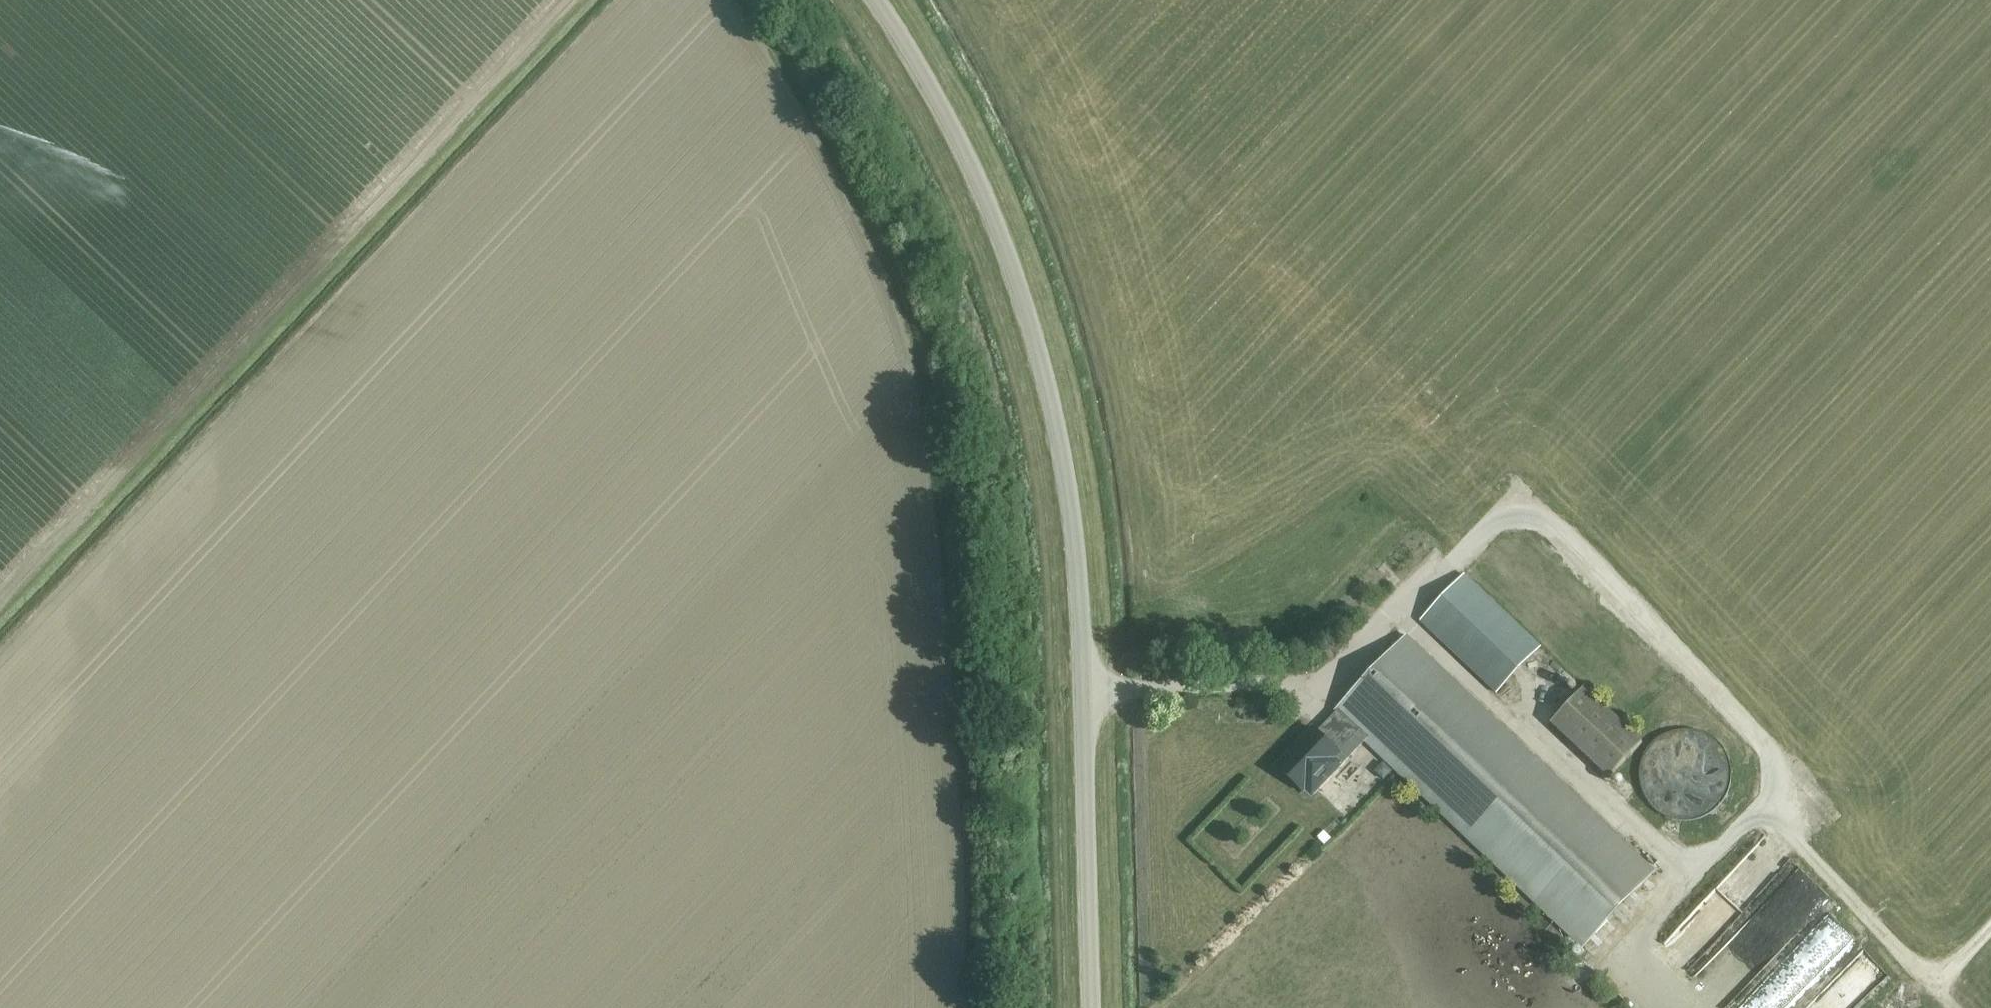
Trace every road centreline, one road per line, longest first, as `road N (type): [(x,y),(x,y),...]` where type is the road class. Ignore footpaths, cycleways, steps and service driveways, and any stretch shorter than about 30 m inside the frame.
road 1 (tertiary): [(1091,1007),(1073,534),(1050,402),(1015,276),(930,86),(875,0)]

